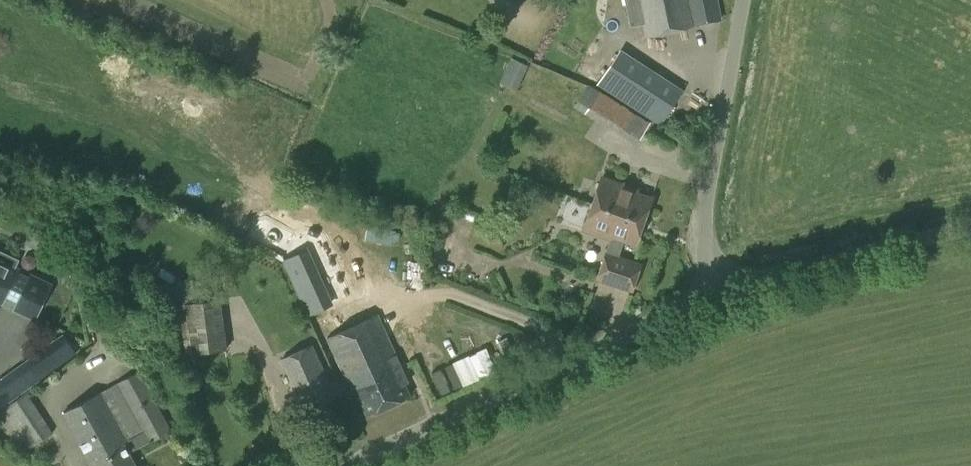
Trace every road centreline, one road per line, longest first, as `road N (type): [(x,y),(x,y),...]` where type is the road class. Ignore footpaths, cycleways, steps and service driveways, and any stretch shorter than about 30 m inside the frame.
road 1 (unclassified): [(346,465),(722,294)]
road 2 (unclassified): [(722,294),(702,230),(704,202),(743,0)]
road 3 (unclassified): [(722,294),(813,259),(970,222)]

